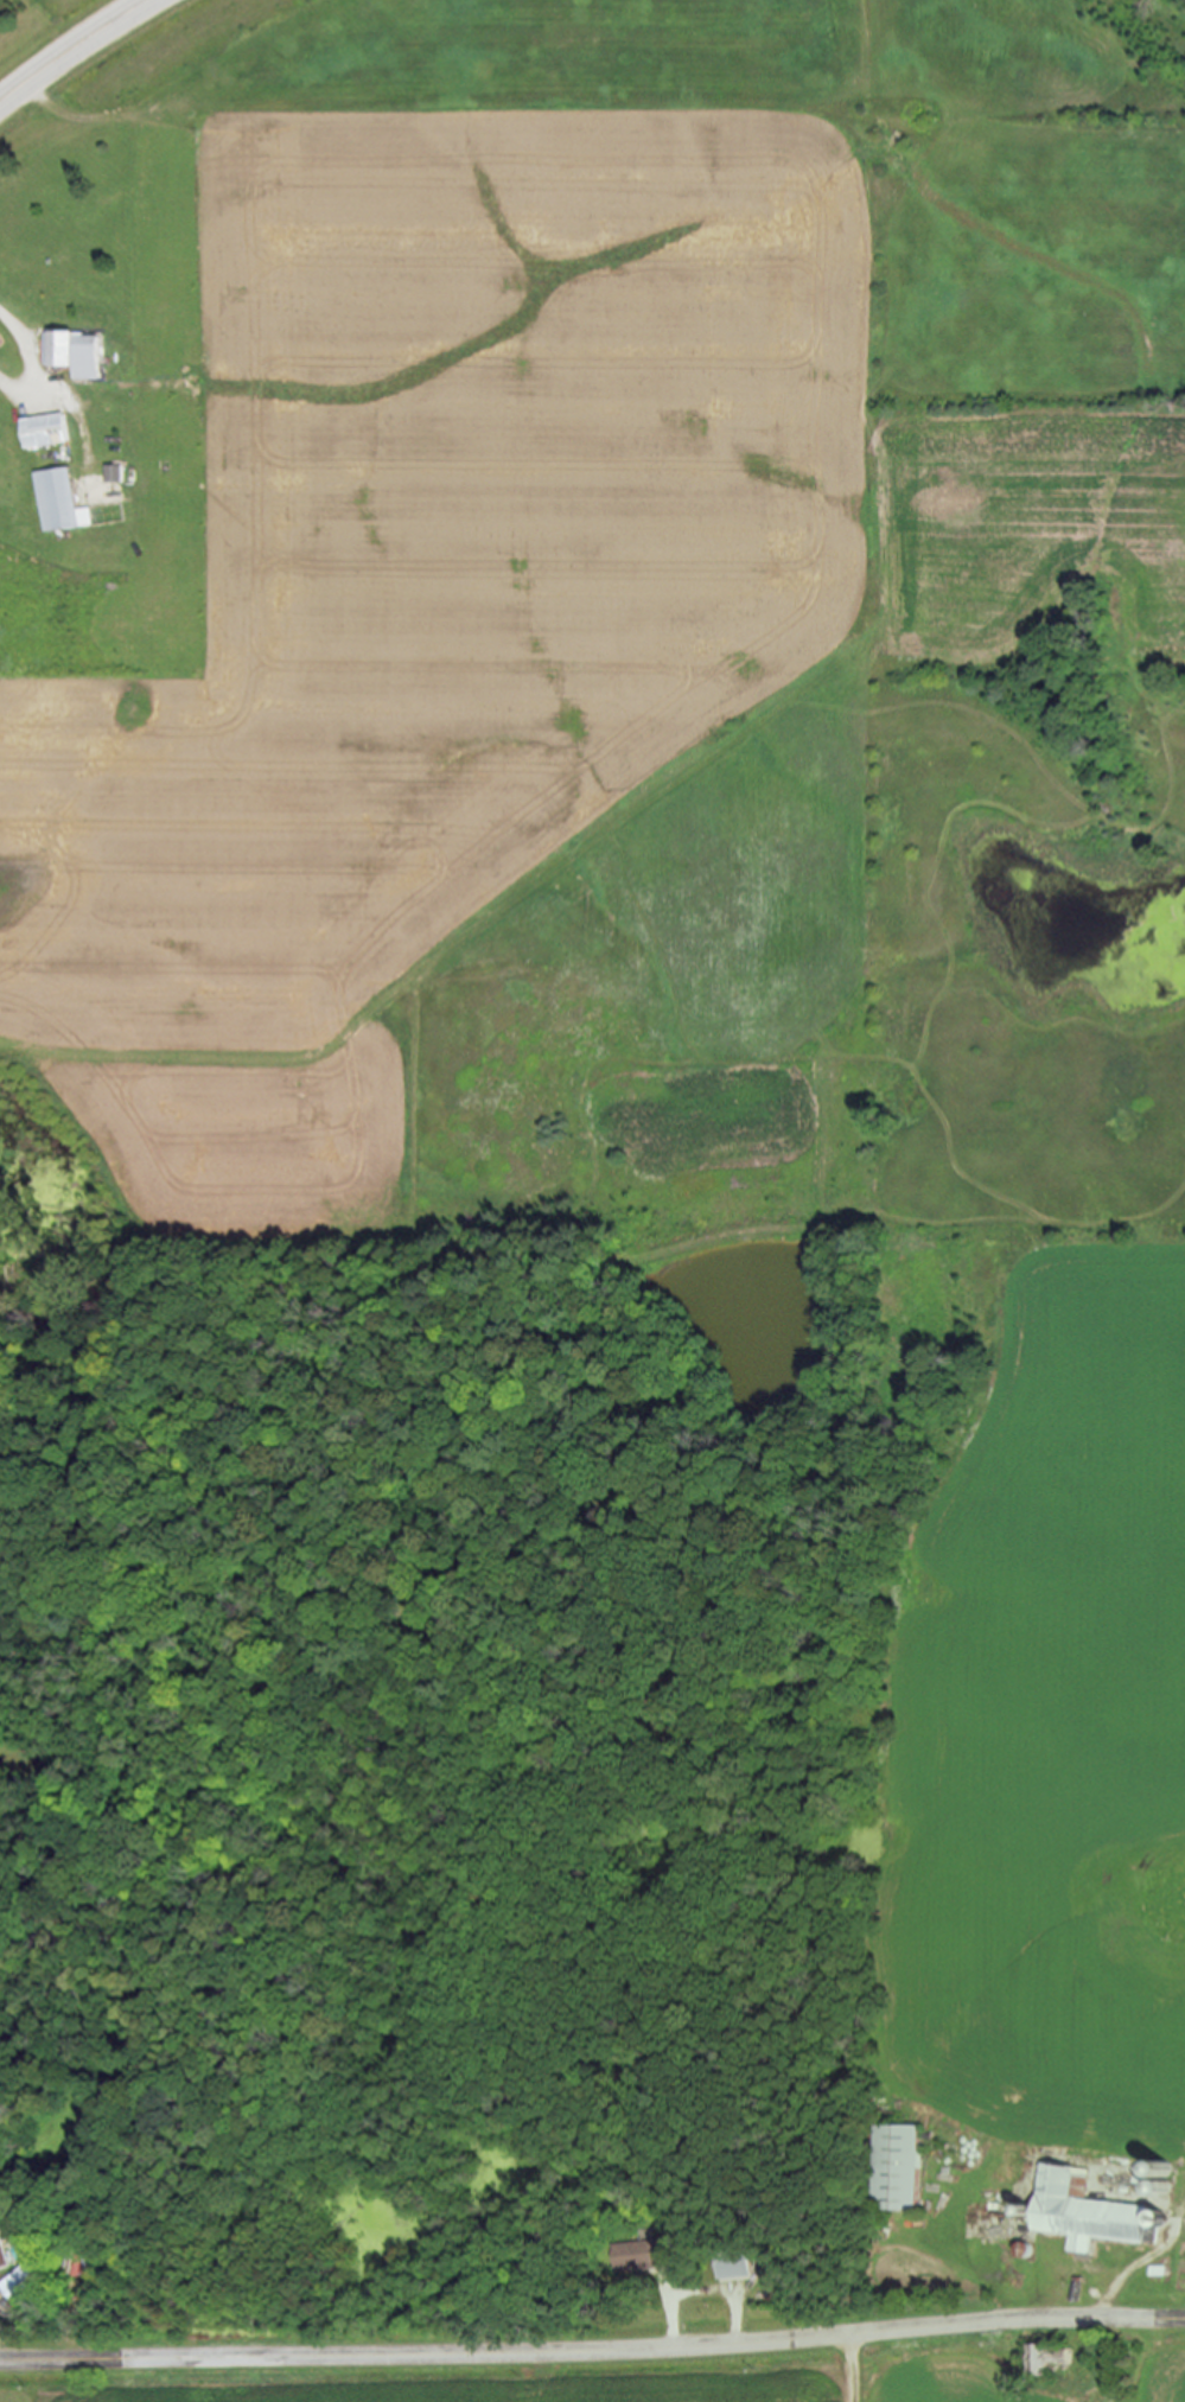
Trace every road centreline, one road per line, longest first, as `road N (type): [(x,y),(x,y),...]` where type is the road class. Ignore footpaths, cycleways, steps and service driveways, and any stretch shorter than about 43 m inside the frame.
road 1 (residential): [(0,2359),(671,2347),(1103,2314),(1184,2317)]
road 2 (primary): [(147,0),(0,104)]

